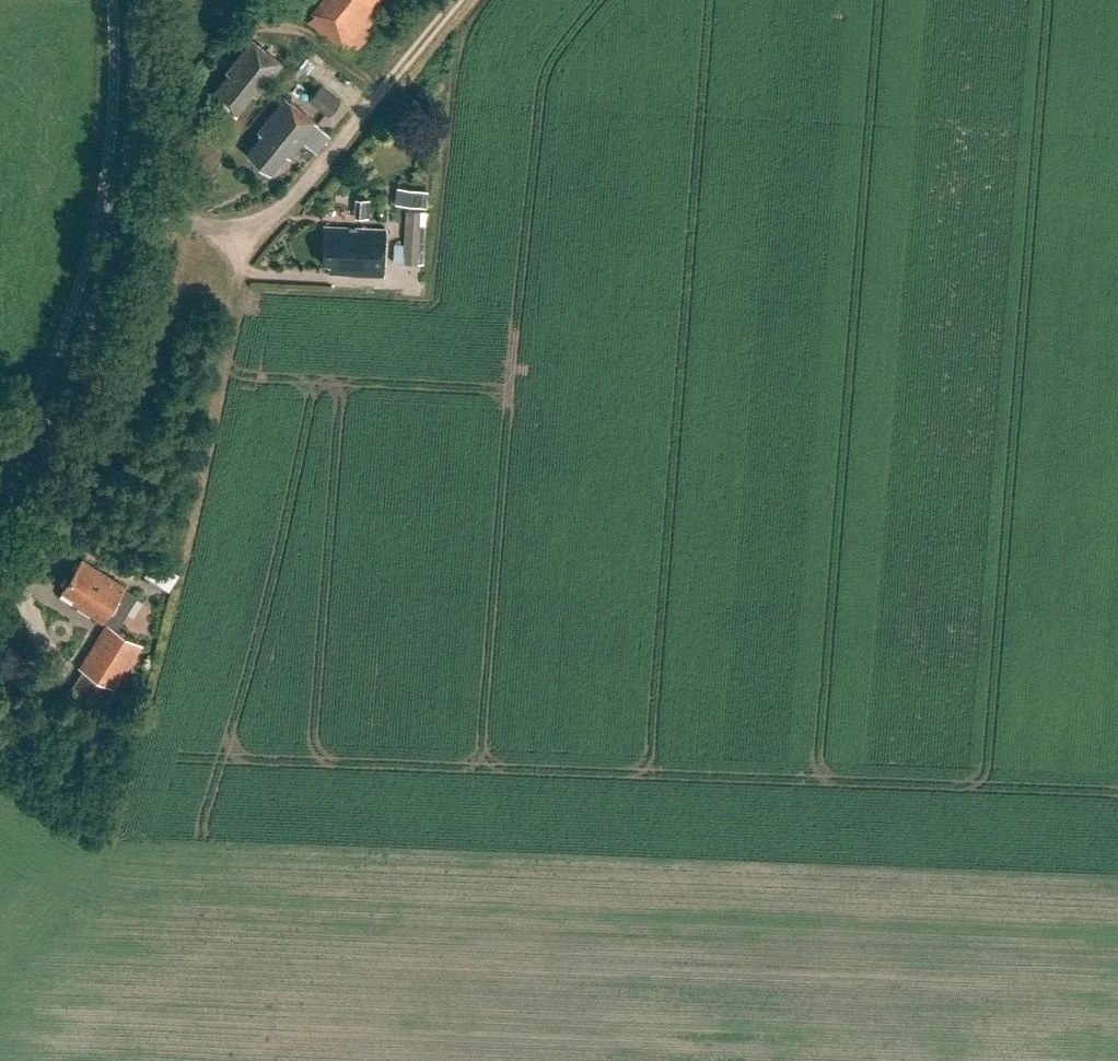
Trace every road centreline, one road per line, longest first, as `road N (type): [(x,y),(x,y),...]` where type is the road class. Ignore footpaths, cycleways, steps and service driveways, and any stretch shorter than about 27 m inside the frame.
road 1 (secondary): [(0,515),(59,418),(117,252),(140,139),(140,0)]
road 2 (track): [(459,0),(292,201),(250,227),(217,229),(126,209)]

